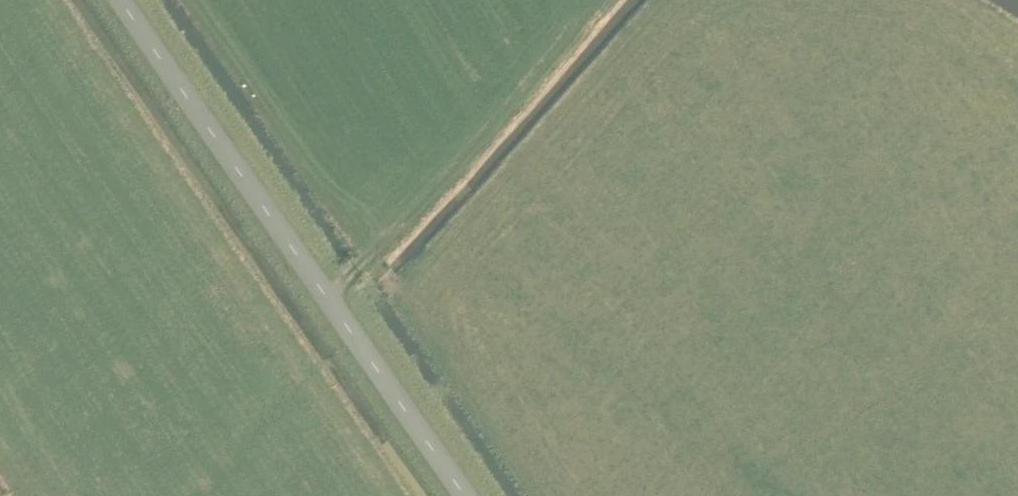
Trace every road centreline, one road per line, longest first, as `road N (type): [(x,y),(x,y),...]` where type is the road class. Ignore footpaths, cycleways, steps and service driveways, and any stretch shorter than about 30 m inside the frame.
road 1 (secondary): [(466,495),(121,0)]

